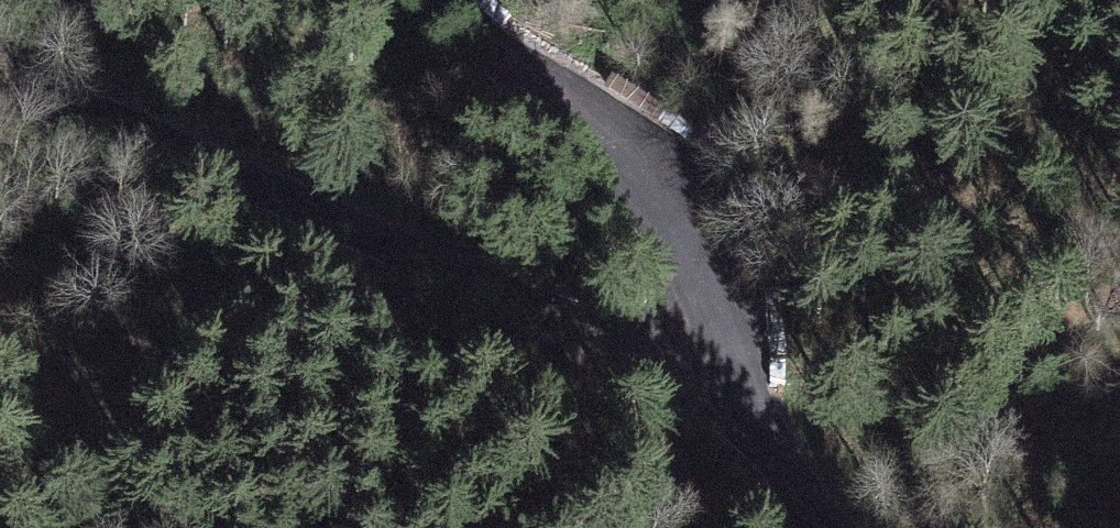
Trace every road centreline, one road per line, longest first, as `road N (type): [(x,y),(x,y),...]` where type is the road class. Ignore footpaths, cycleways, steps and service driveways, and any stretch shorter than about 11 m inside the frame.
road 1 (track): [(0,111),(80,110),(299,202),(602,361),(723,369)]
road 2 (track): [(457,0),(678,202),(714,278),(723,369),(818,497),(859,527)]

